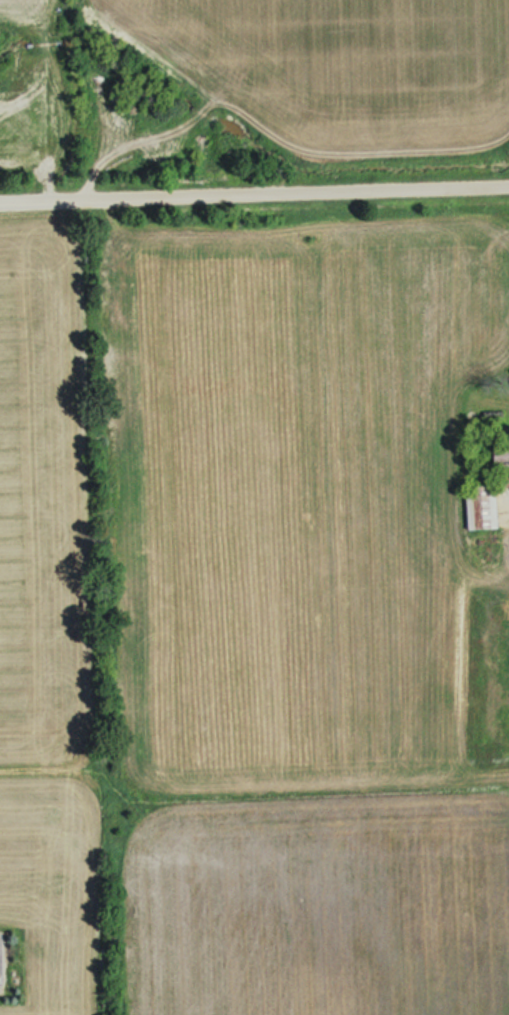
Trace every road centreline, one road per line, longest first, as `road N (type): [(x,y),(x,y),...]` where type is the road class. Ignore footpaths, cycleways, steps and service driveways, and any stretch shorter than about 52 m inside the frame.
road 1 (residential): [(508,185),(0,202)]

